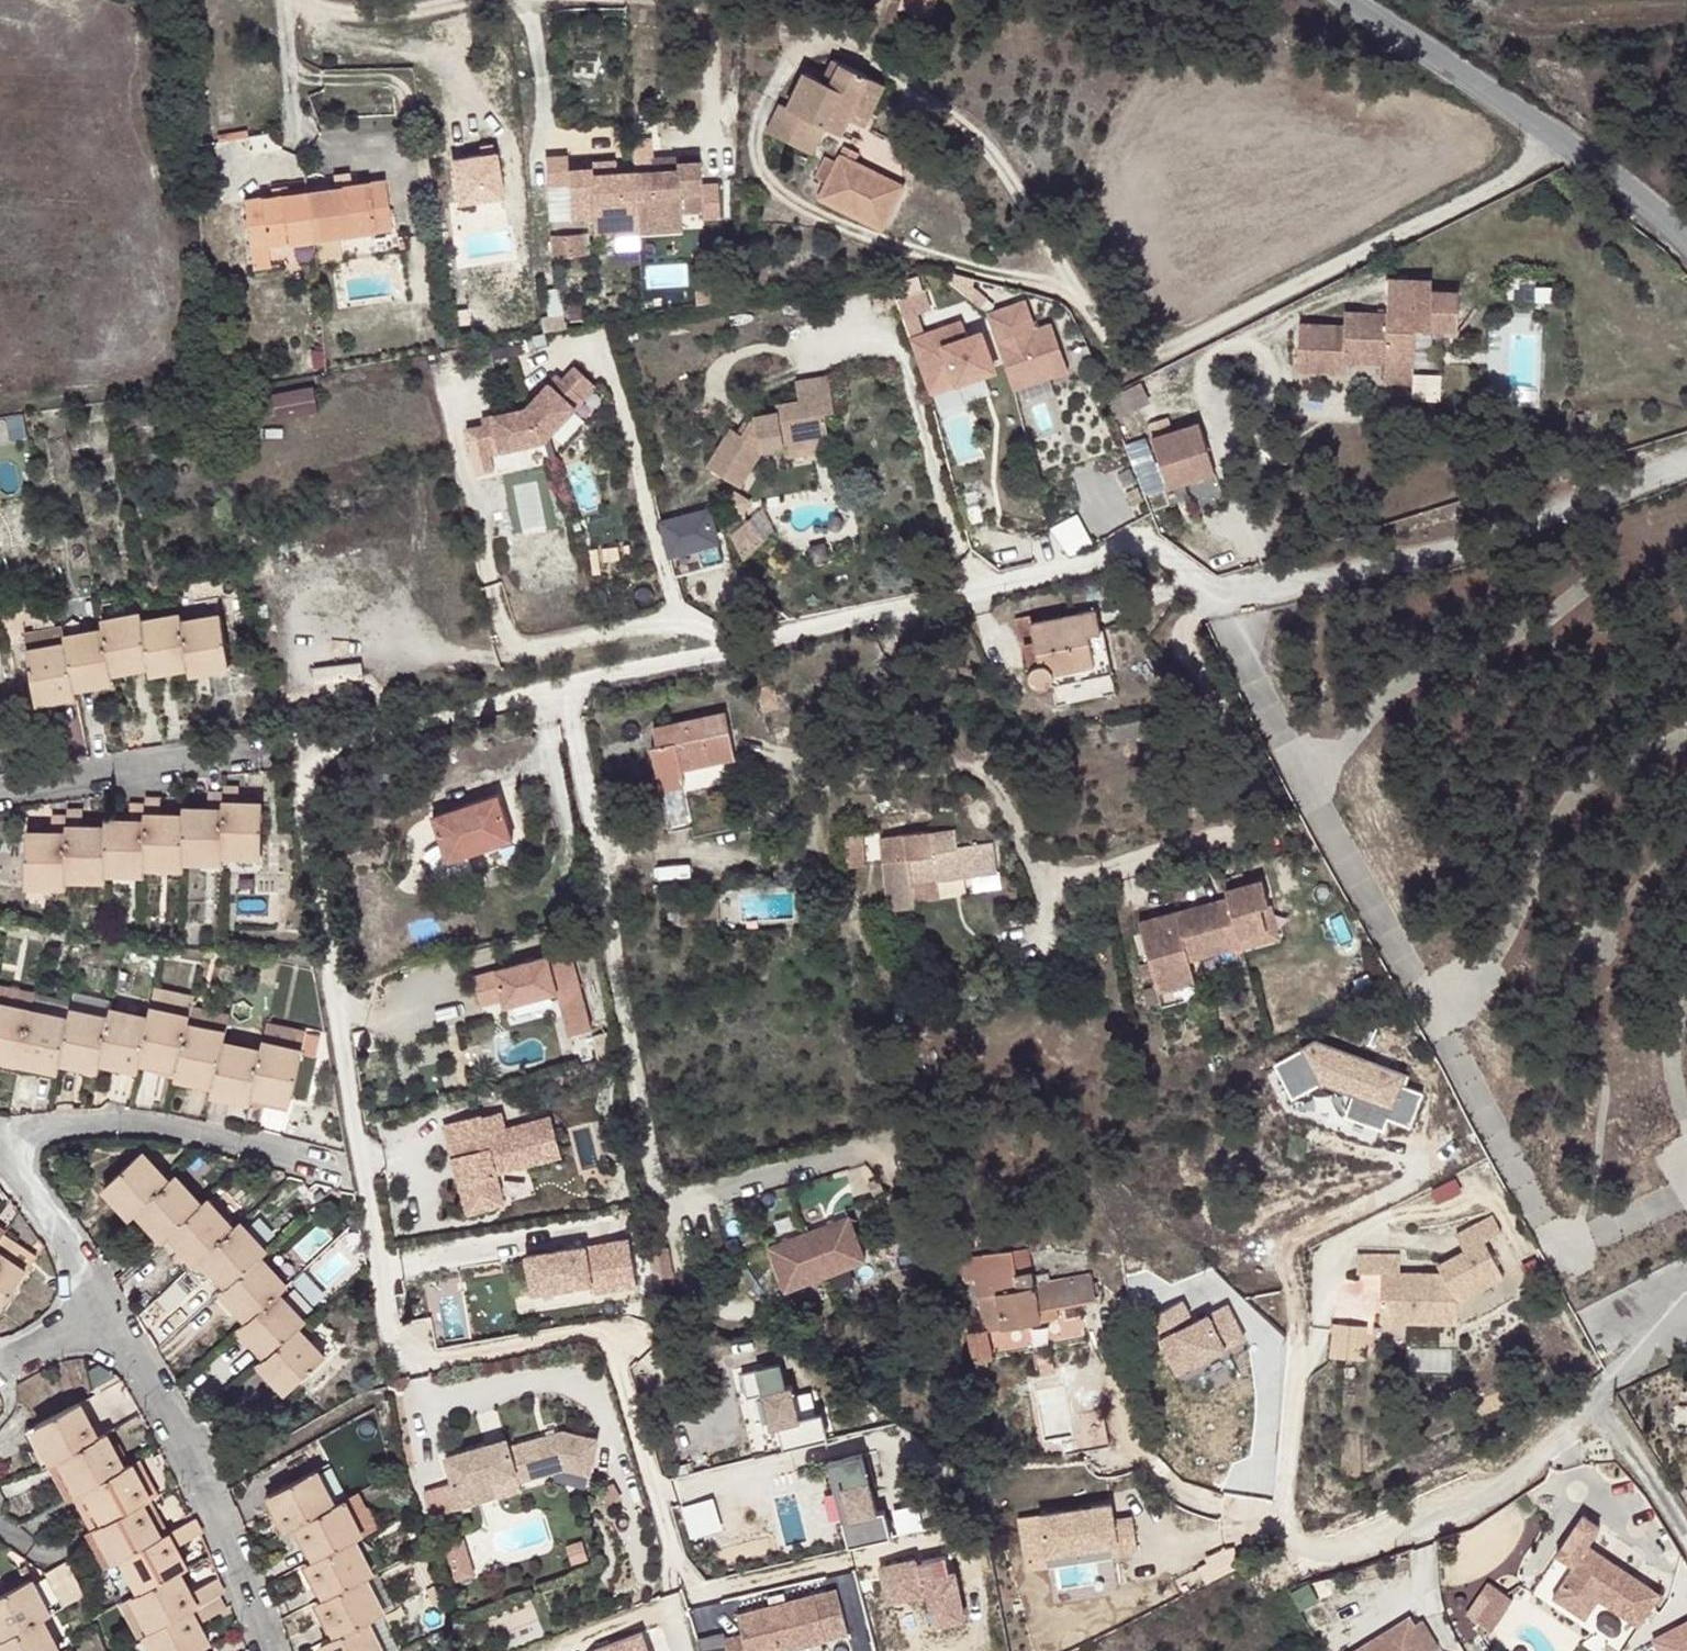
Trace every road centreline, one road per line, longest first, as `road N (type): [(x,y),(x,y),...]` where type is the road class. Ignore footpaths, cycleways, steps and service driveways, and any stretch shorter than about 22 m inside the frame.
road 1 (residential): [(564,685),(335,741),(311,760),(300,782),(393,1343),(404,1353),(440,1359),(605,1331),(678,1575)]
road 2 (residential): [(895,1191),(886,1159),(861,1149),(684,1205),(668,1202),(658,1187),(564,685)]
road 3 (residential): [(1291,1289),(1297,1369),(1282,1501),(1297,1552),(1339,1560),(1477,1505),(1524,1473),(1598,1397)]
road 4 (residential): [(1686,460),(1493,536),(1284,589),(1219,591)]
road 5 (residential): [(1219,591),(1160,550),(1139,546),(774,638)]
road 6 (residential): [(1219,591),(1190,620),(1184,643),(1267,801),(1268,818),(1101,869)]
road 7 (unclassified): [(1686,242),(1355,0)]
road 8 (residential): [(112,1316),(206,1487),(268,1650)]
road 9 (residential): [(10,1149),(44,1132),(132,1117),(331,1167)]
road 10 (residential): [(774,638),(640,629),(498,656)]
road 11 (residential): [(0,793),(255,744)]
road 12 (residential): [(774,638),(564,685)]
road 13 (residential): [(10,1149),(112,1316)]
road 14 (residential): [(302,0),(372,14),(467,0)]
road 15 (residential): [(1598,1397),(1686,1539)]
road 16 (residential): [(283,0),(297,137)]
road 17 (residential): [(1686,1304),(1598,1397)]
road 18 (residential): [(112,1316),(0,1361)]

